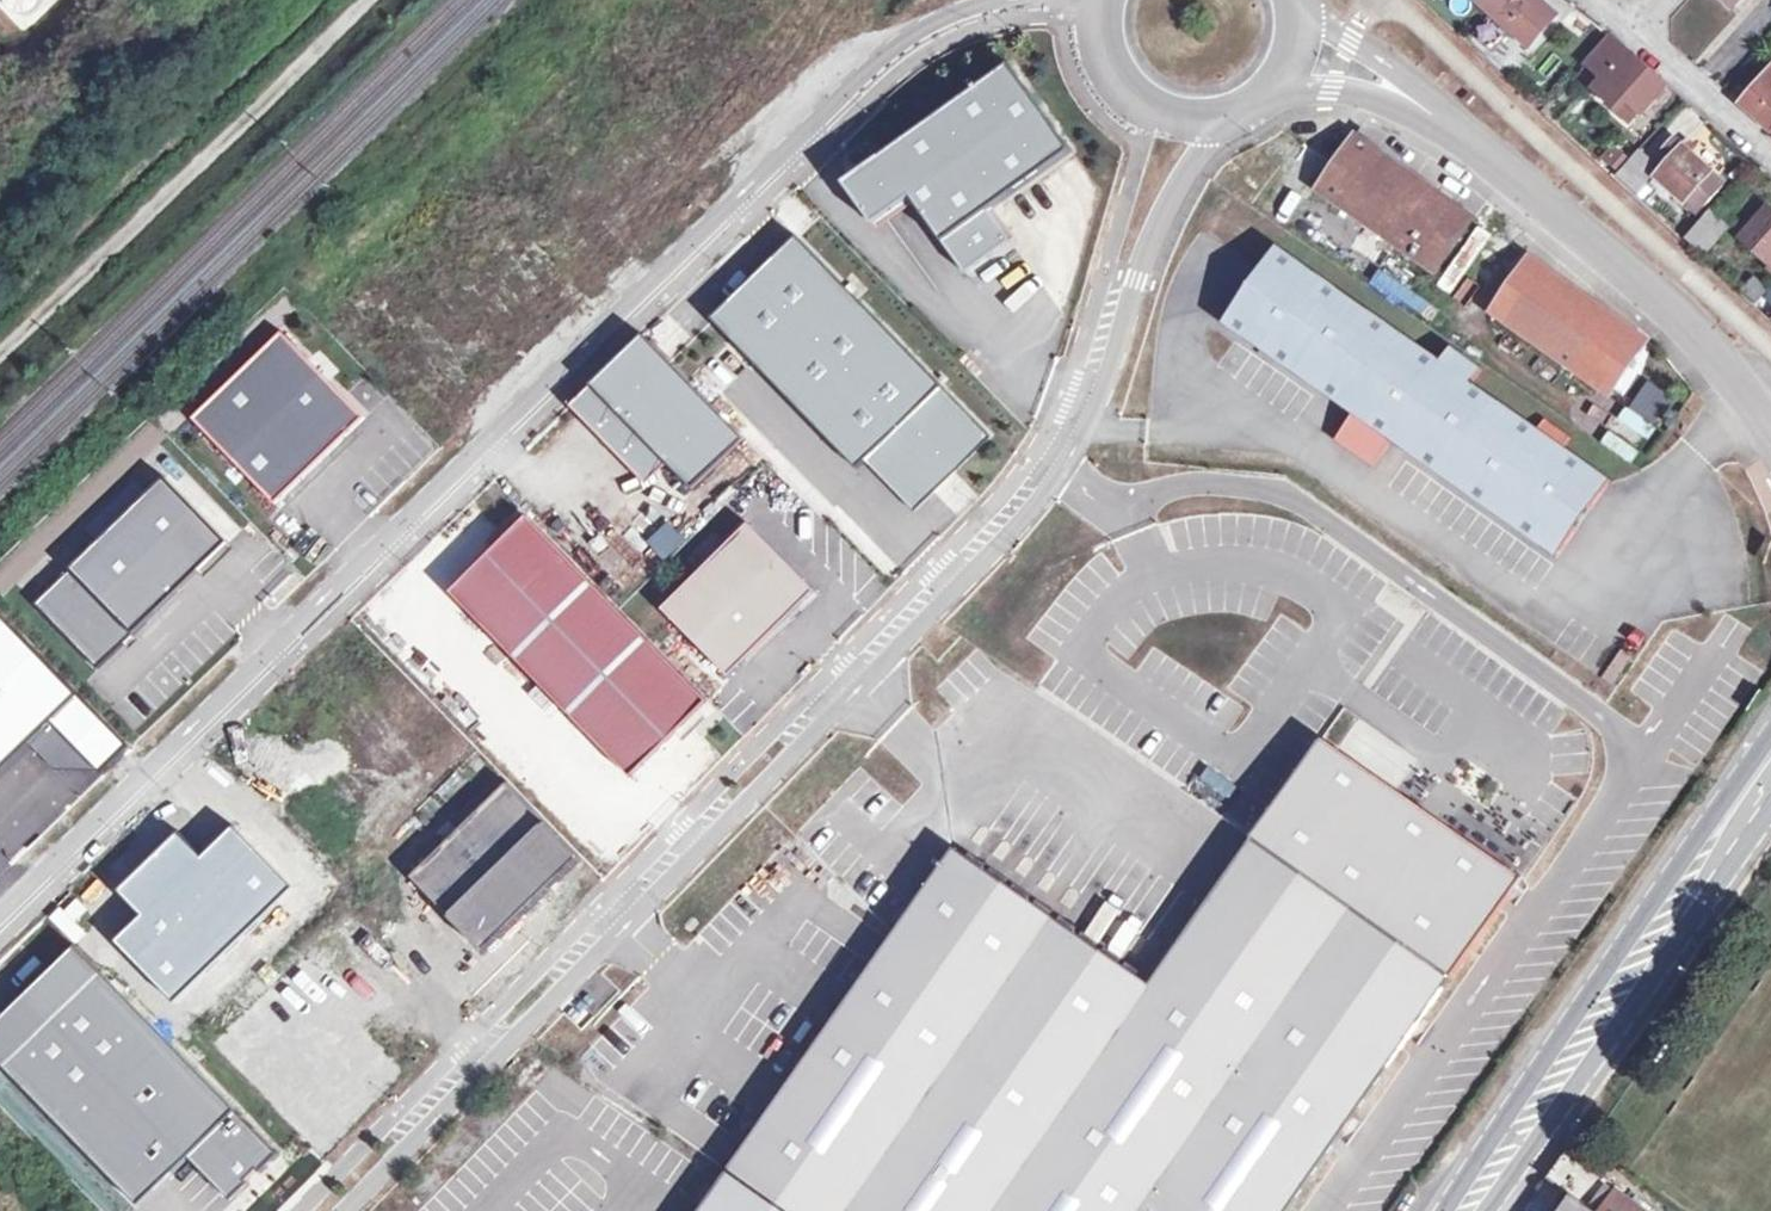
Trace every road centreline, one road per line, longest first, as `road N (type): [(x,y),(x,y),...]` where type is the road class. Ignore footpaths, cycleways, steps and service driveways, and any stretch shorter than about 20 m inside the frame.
road 1 (unclassified): [(1105,2),(1045,1),(973,13),(895,50),(0,913)]
road 2 (unclassified): [(348,1210),(1014,537),(1075,449),(1113,372),(1153,236),(1223,115)]
road 3 (secondary): [(1471,1210),(1770,779)]
road 4 (track): [(0,361),(372,0)]
road 5 (residential): [(1770,441),(1688,328),(1468,143)]
road 6 (residential): [(1468,143),(1298,2)]
road 7 (residential): [(1274,87),(1399,109),(1468,143)]
road 8 (unclassified): [(1105,2),(1106,46),(1127,86),(1163,112),(1223,115)]
road 9 (residential): [(1770,158),(1632,32)]

